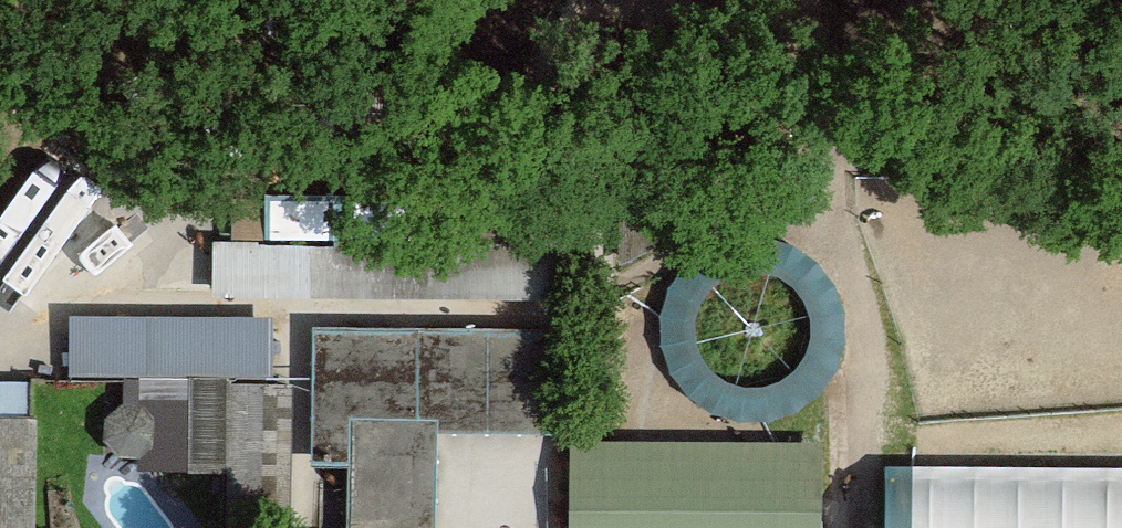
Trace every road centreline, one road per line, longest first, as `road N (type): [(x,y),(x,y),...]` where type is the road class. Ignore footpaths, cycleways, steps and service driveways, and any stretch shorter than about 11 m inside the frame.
road 1 (track): [(794,0),(854,98),(853,150),(835,166),(588,295)]
road 2 (track): [(858,134),(1121,134)]

